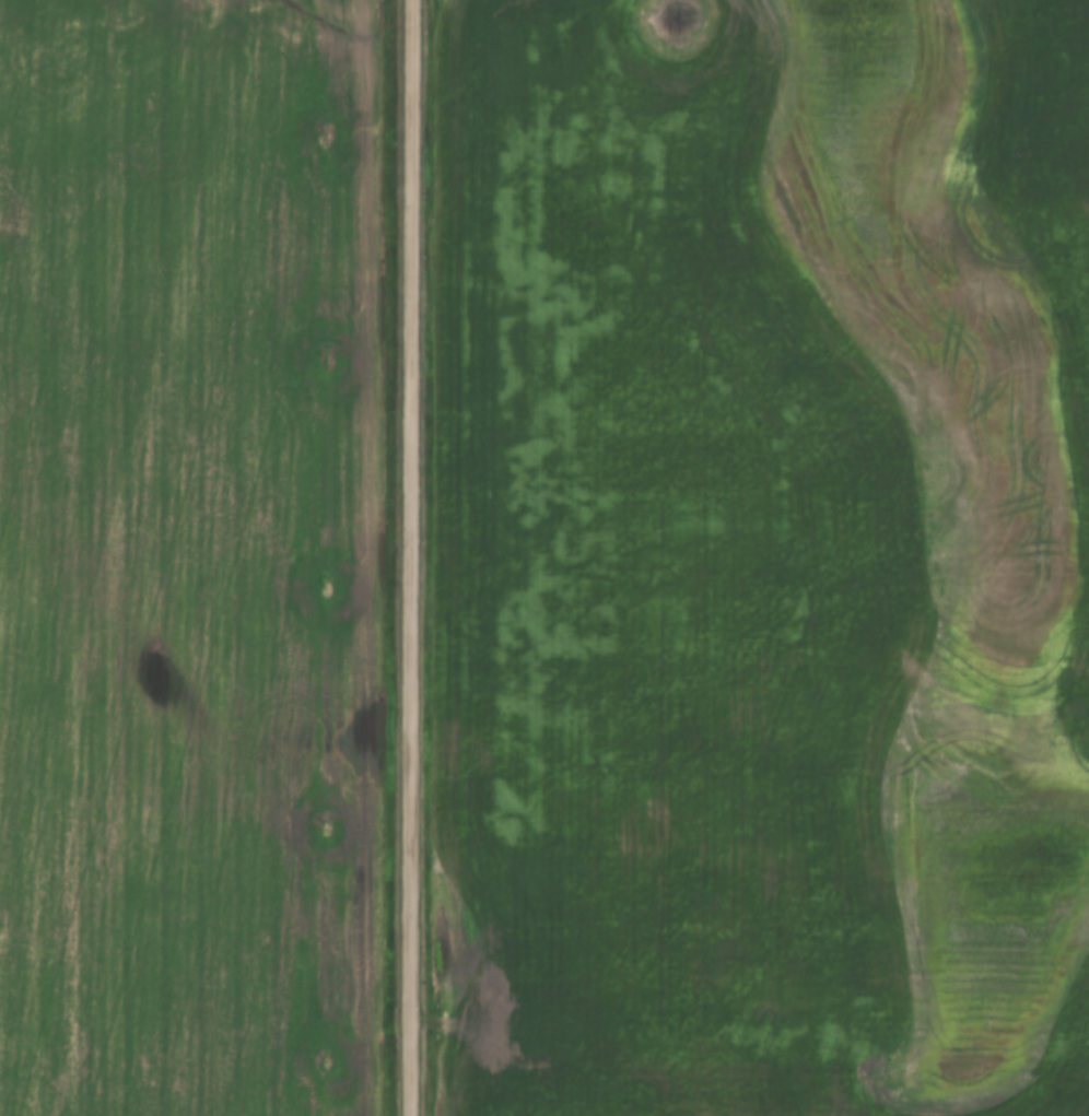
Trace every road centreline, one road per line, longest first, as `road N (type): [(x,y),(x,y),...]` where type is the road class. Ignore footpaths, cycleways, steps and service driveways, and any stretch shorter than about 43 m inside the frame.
road 1 (residential): [(411,1115),(412,0)]

